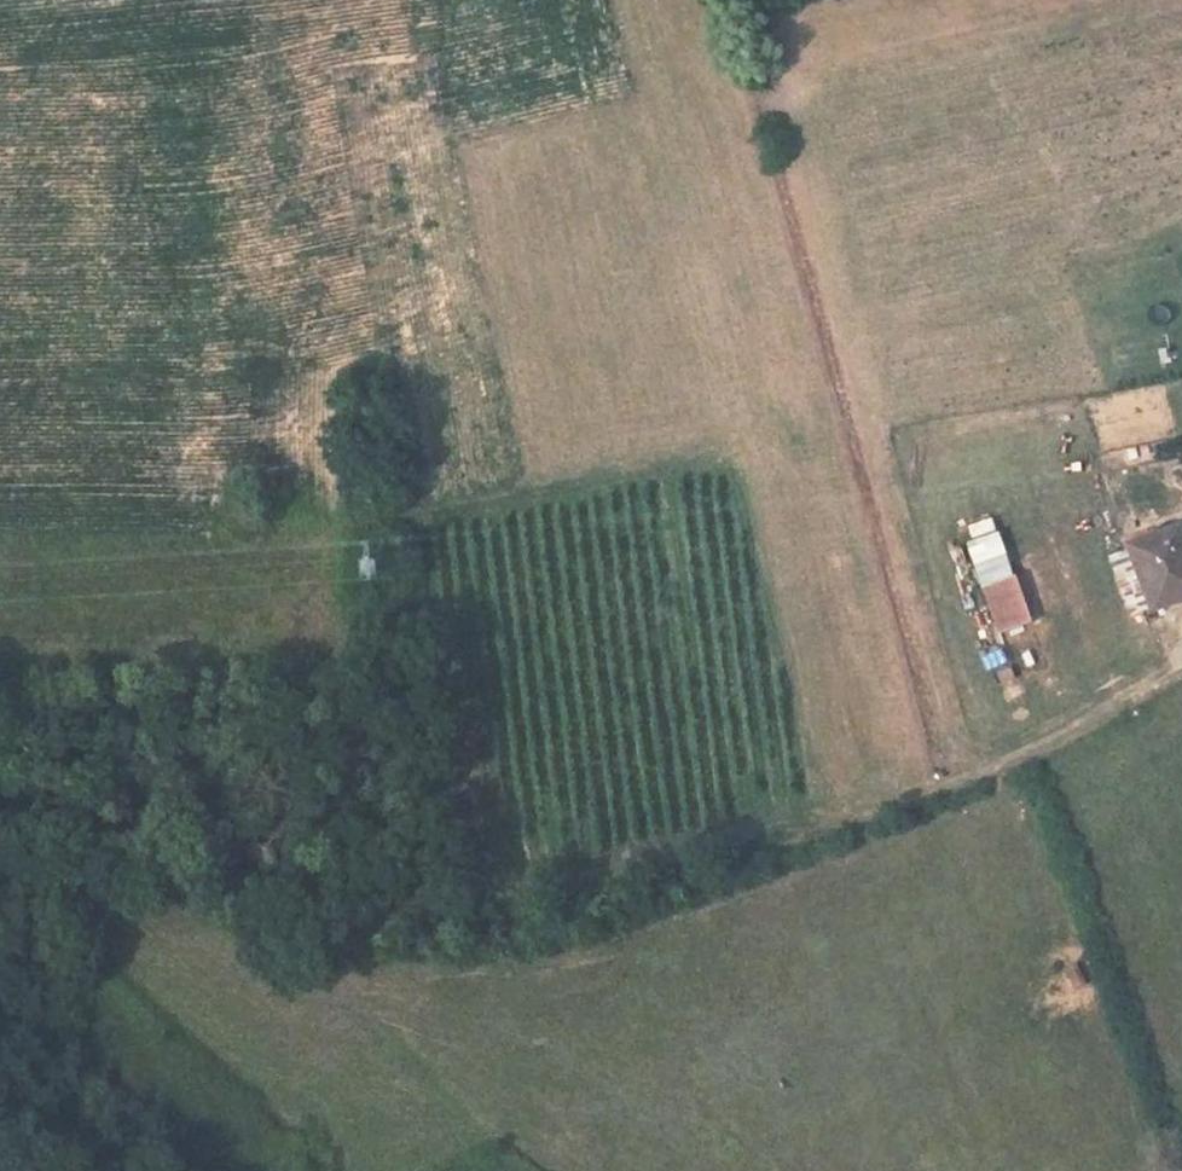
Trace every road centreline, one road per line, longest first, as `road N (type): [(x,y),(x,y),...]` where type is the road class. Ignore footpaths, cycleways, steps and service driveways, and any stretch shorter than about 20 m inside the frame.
road 1 (track): [(0,818),(245,865),(414,927),(474,930),(523,924),(870,815),(1056,740),(1150,681)]

